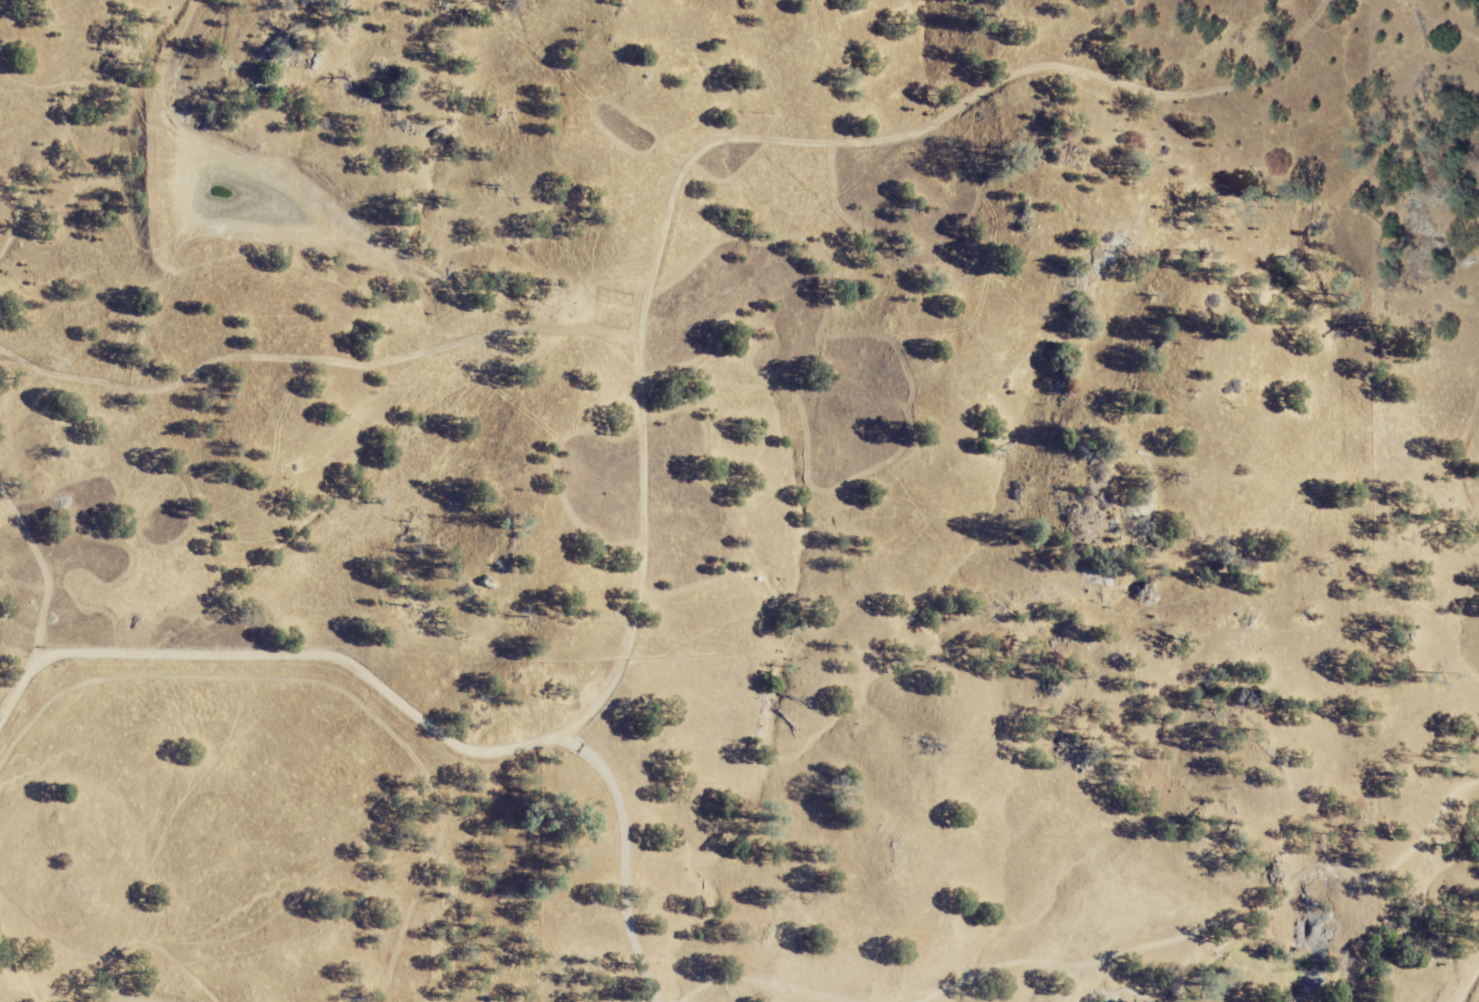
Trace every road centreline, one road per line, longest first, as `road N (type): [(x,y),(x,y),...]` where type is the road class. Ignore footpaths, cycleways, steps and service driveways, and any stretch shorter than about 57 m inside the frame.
road 1 (residential): [(1315,36),(1196,98),(997,75),(914,131),(696,146),(647,317),(631,587),(592,697),(557,734)]
road 2 (residential): [(0,718),(39,660),(62,654),(330,658),(351,662),(439,736),(477,751),(557,734)]
road 3 (track): [(39,660),(32,490),(0,403)]

